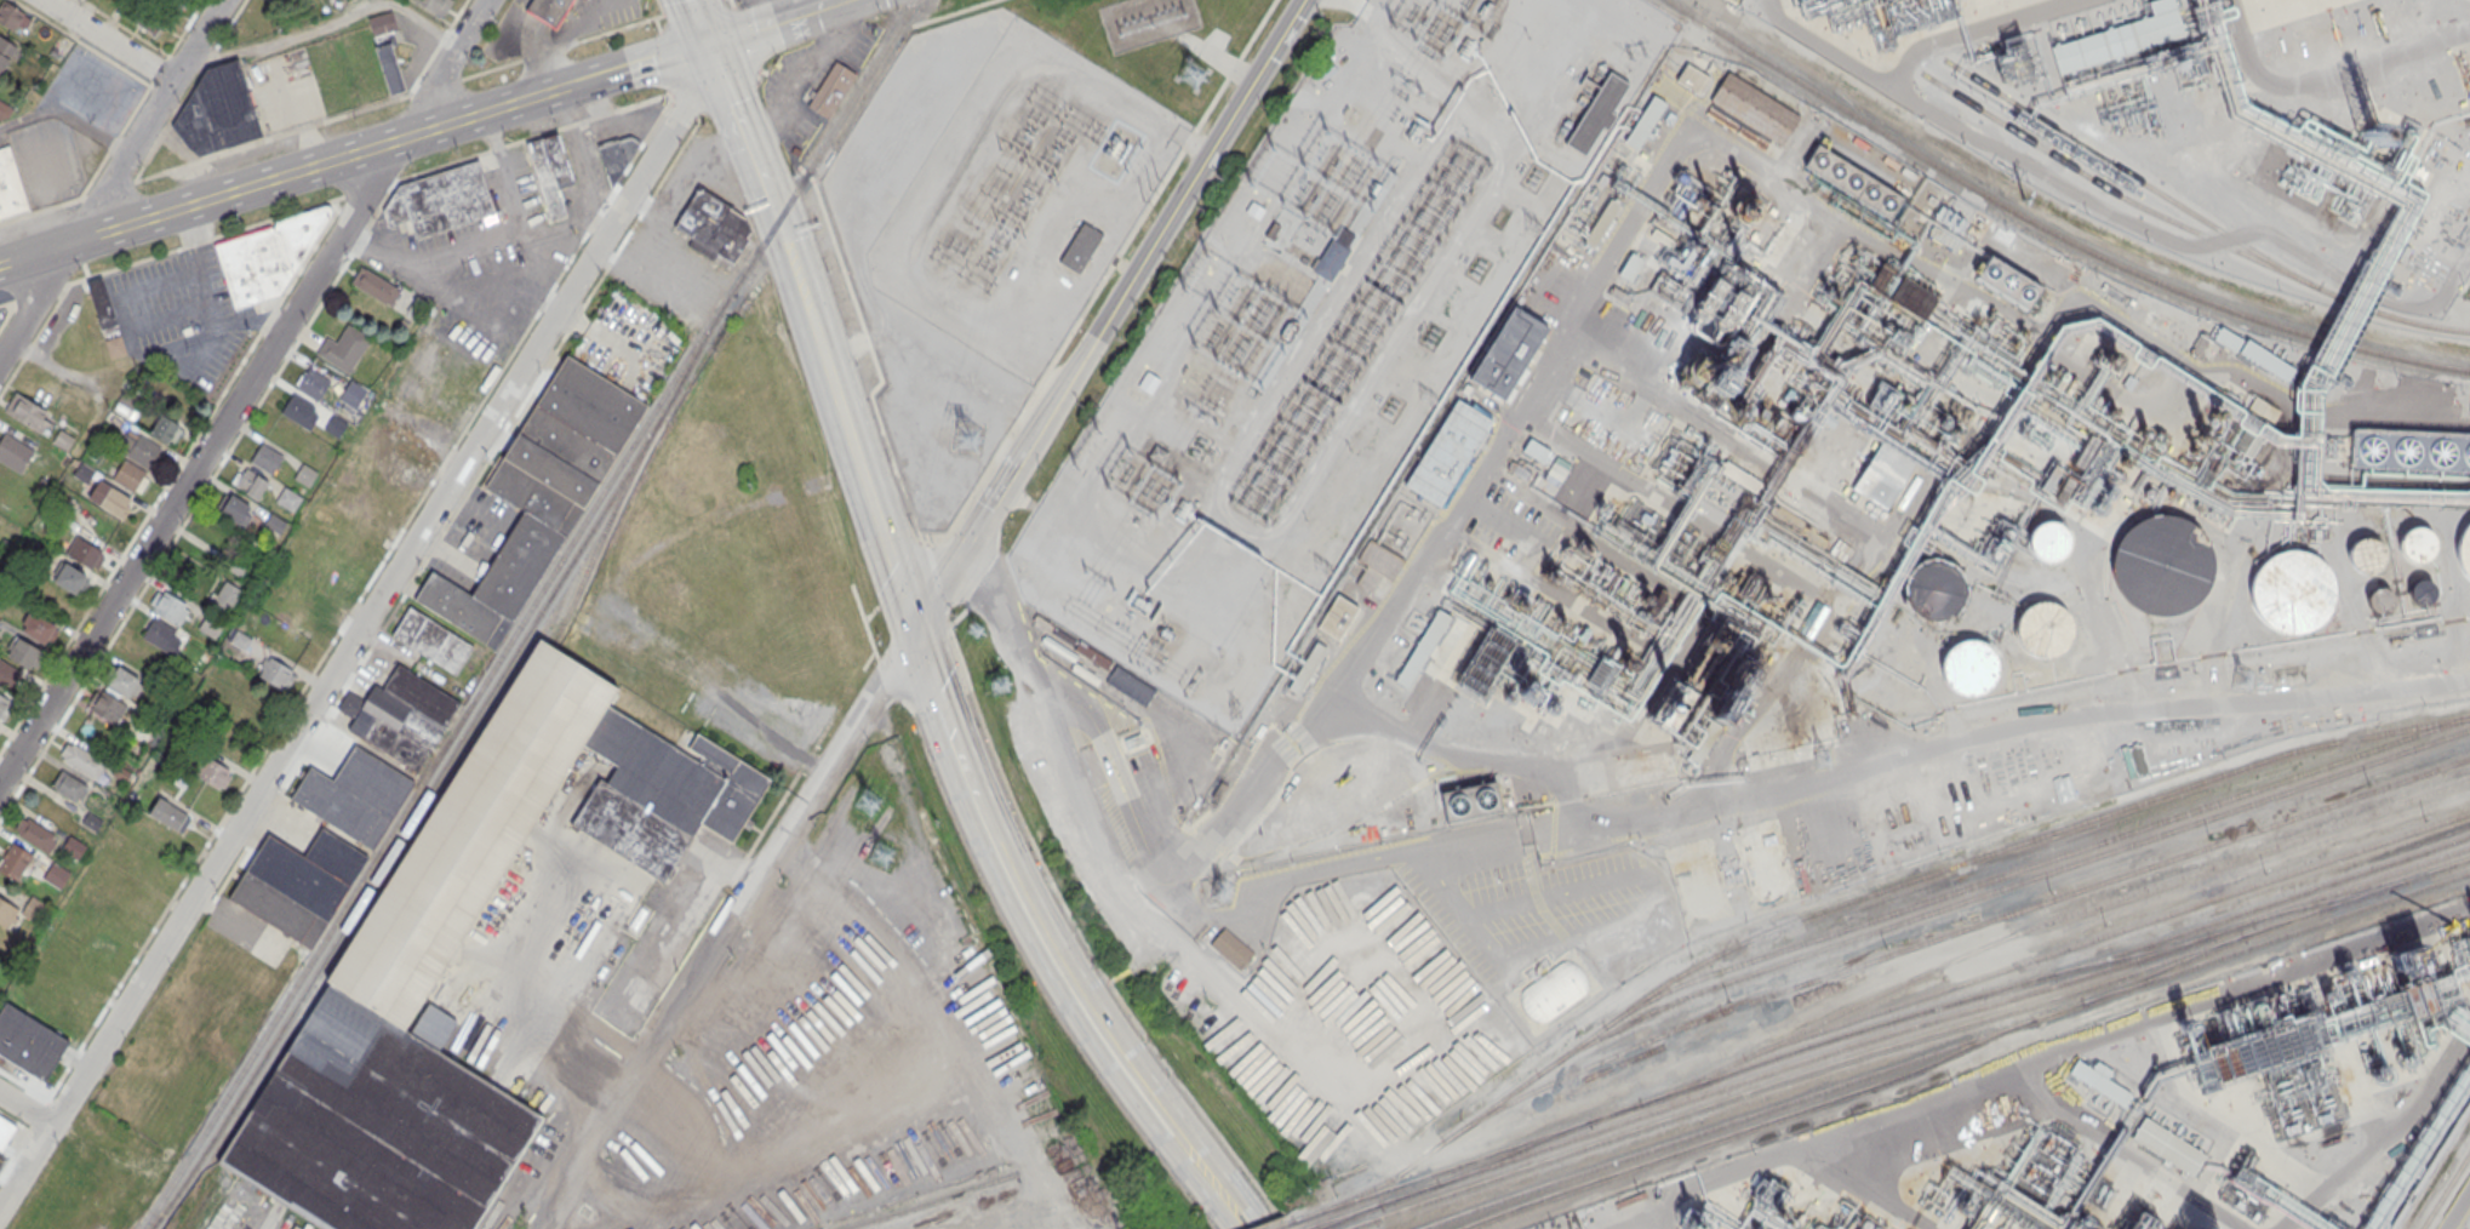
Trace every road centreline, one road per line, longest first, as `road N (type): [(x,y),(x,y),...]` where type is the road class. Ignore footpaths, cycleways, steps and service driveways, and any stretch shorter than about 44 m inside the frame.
road 1 (residential): [(715,47),(687,92),(686,112),(0,1208)]
road 2 (residential): [(404,128),(0,782)]
road 3 (tertiary): [(1305,0),(914,633)]
road 4 (residential): [(914,633),(549,1228)]
road 5 (secondary): [(554,90),(404,128),(0,264)]
road 6 (secondary): [(997,850),(1136,1085),(1245,1223)]
road 7 (residential): [(222,0),(0,362)]
road 8 (secondary): [(785,240),(914,633)]
road 9 (residential): [(171,82),(41,0)]
road 10 (residential): [(404,128),(485,0)]
road 11 (secondary): [(715,47),(764,181)]
road 12 (secondary): [(715,47),(596,78)]

